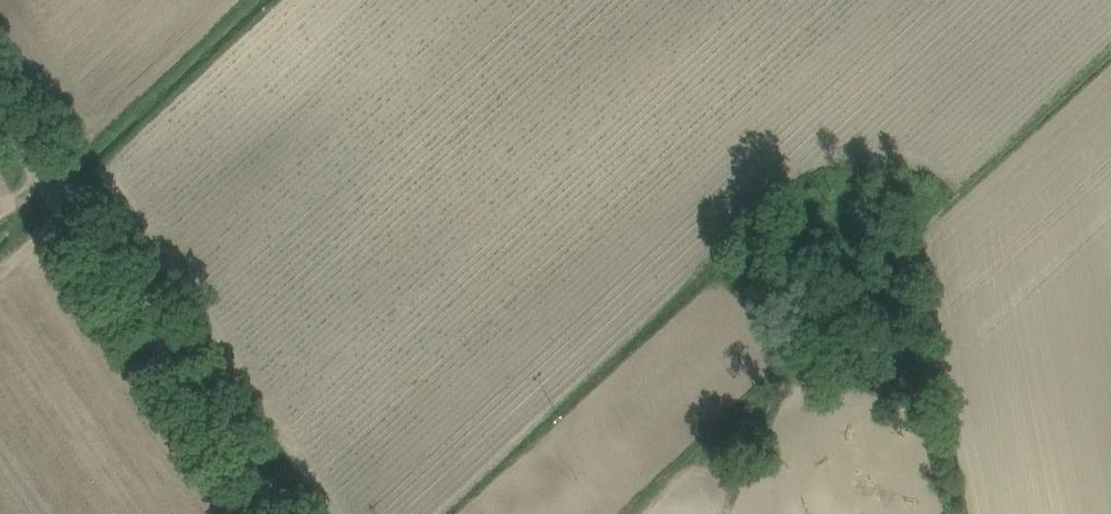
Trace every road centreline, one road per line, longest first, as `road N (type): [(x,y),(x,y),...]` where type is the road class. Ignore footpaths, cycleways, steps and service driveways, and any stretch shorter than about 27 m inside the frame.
road 1 (unclassified): [(275,513),(0,114)]

